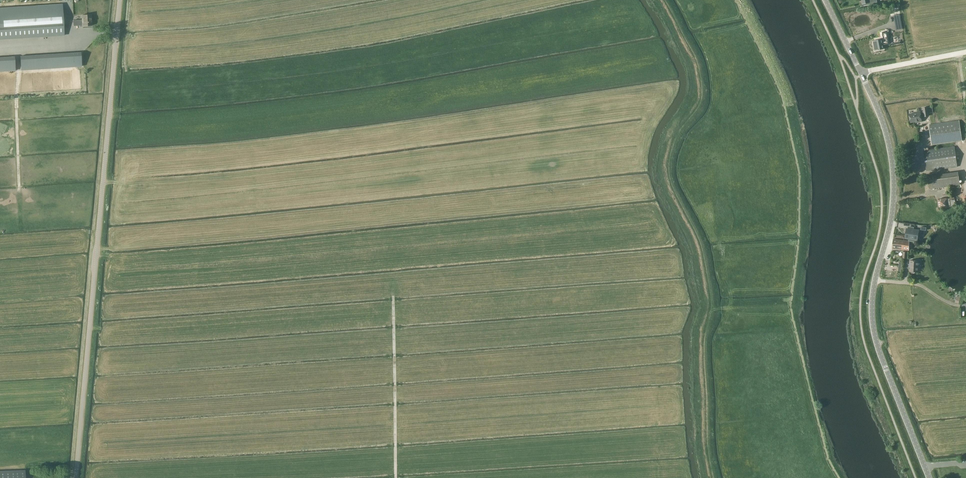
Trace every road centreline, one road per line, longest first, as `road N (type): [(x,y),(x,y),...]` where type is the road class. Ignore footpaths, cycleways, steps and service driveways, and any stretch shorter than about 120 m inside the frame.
road 1 (unclassified): [(77,477),(120,0)]
road 2 (tertiary): [(930,477),(875,334),(872,298),(894,181),(887,134),(862,74)]

